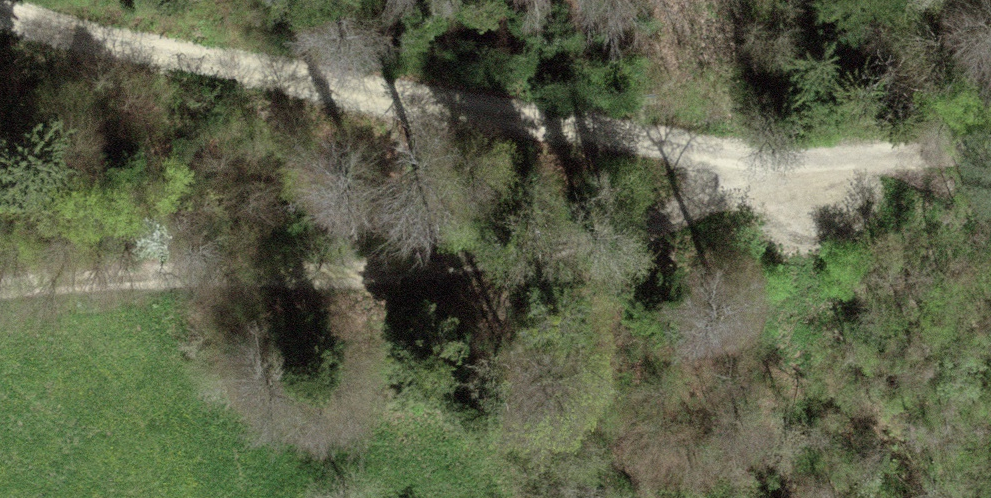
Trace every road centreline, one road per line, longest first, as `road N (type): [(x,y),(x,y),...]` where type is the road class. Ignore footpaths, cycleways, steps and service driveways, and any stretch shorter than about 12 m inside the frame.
road 1 (track): [(0,12),(85,37),(740,152),(815,160),(990,149)]
road 2 (track): [(815,160),(660,217),(550,245),(371,272),(0,291)]

